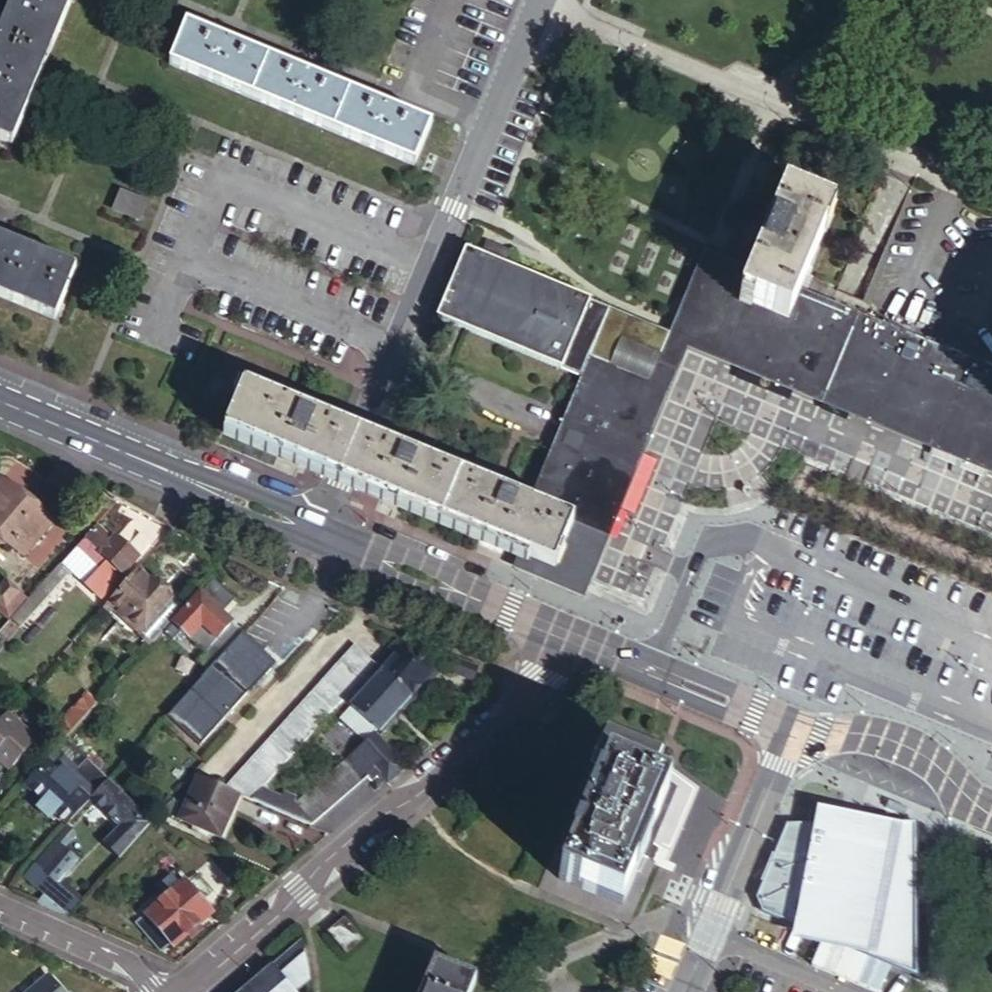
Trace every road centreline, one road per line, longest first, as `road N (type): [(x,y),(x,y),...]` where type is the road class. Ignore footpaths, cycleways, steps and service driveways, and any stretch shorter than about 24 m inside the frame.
road 1 (unclassified): [(189,991),(277,917),(326,860),(420,794),(585,641)]
road 2 (residential): [(991,192),(549,4)]
road 3 (residential): [(549,4),(360,429)]
road 4 (unclassified): [(321,531),(0,397)]
road 5 (unclassified): [(585,641),(321,531)]
road 6 (unclassified): [(686,991),(795,727)]
road 7 (unclassified): [(795,727),(585,641)]
road 8 (unclassified): [(991,813),(905,742),(795,727)]
road 9 (unclassified): [(156,991),(116,951),(0,901)]

